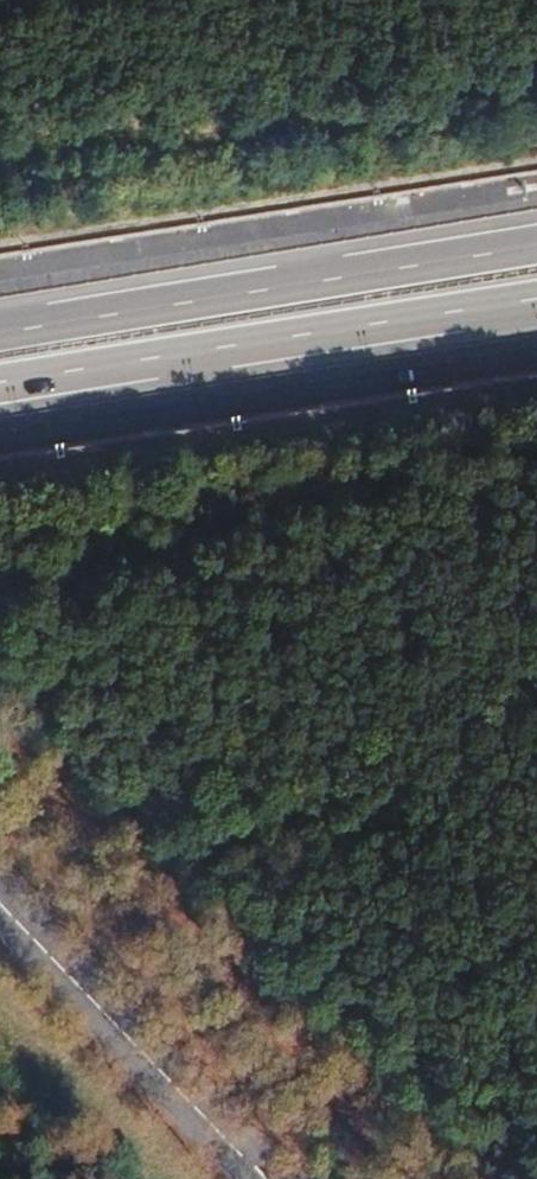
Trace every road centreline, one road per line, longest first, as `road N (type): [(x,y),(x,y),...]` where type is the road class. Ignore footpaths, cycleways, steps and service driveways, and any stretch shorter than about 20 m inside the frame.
road 1 (motorway): [(0,391),(536,304)]
road 2 (motorway): [(536,247),(0,333)]
road 3 (secondary): [(0,912),(255,1178)]

